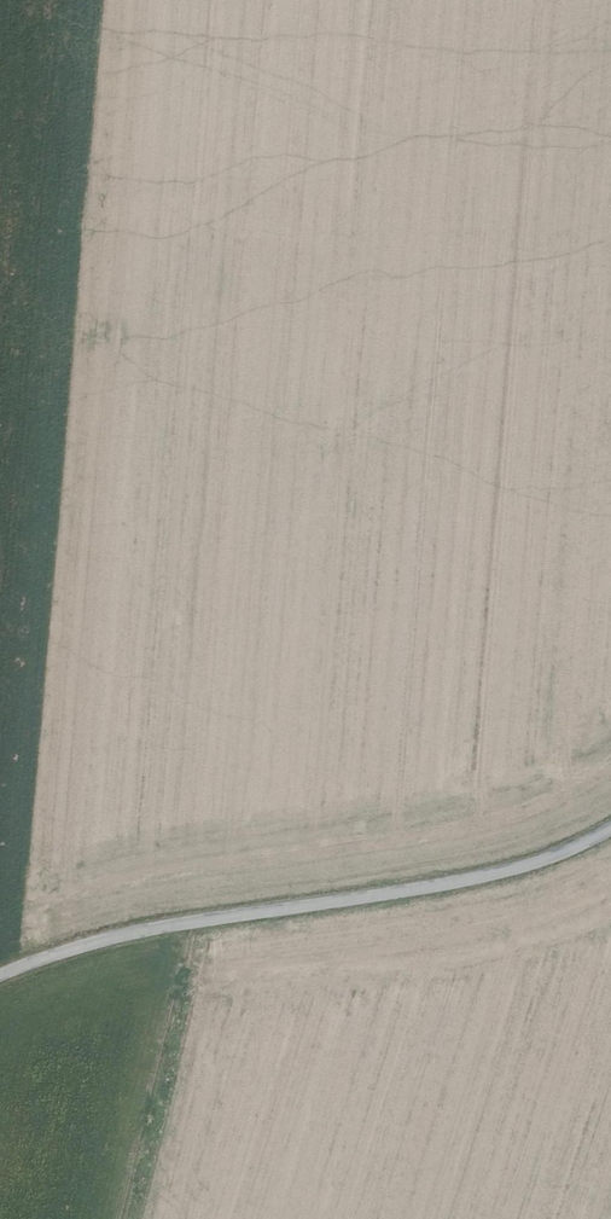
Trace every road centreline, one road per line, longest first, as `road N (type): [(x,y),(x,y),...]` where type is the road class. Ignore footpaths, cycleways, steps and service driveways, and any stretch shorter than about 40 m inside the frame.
road 1 (tertiary): [(610,830),(501,875),(152,930),(0,976)]

